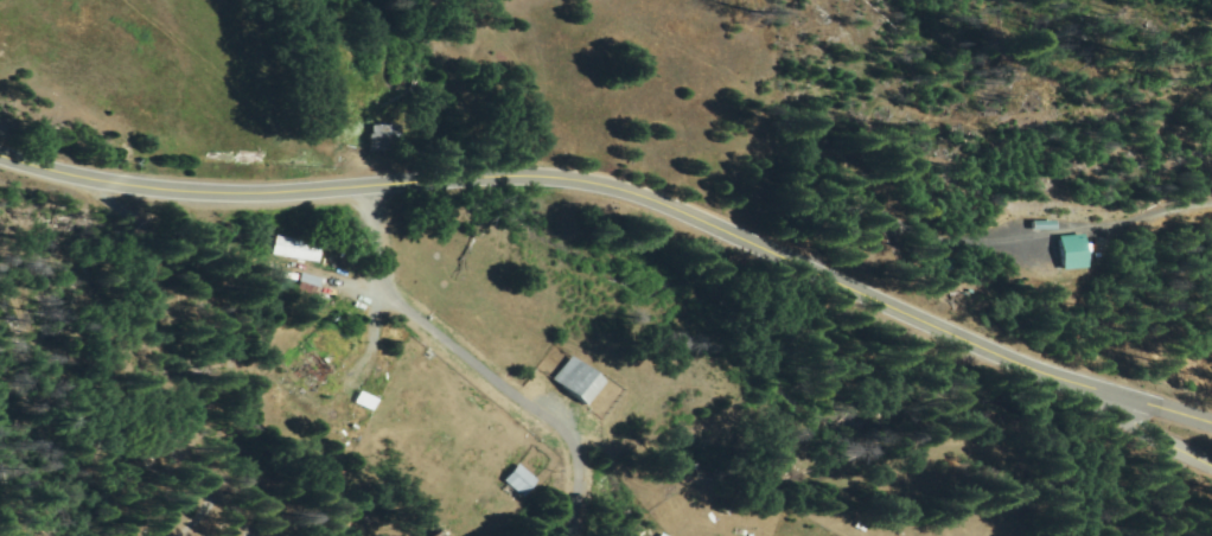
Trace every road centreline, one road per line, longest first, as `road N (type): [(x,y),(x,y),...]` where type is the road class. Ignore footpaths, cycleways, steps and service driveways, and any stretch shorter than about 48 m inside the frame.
road 1 (secondary): [(1010,363),(623,196),(541,185),(244,208),(143,200),(0,169)]
road 2 (tertiary): [(1211,463),(1010,363)]
road 3 (secondary): [(1010,363),(1211,426)]

